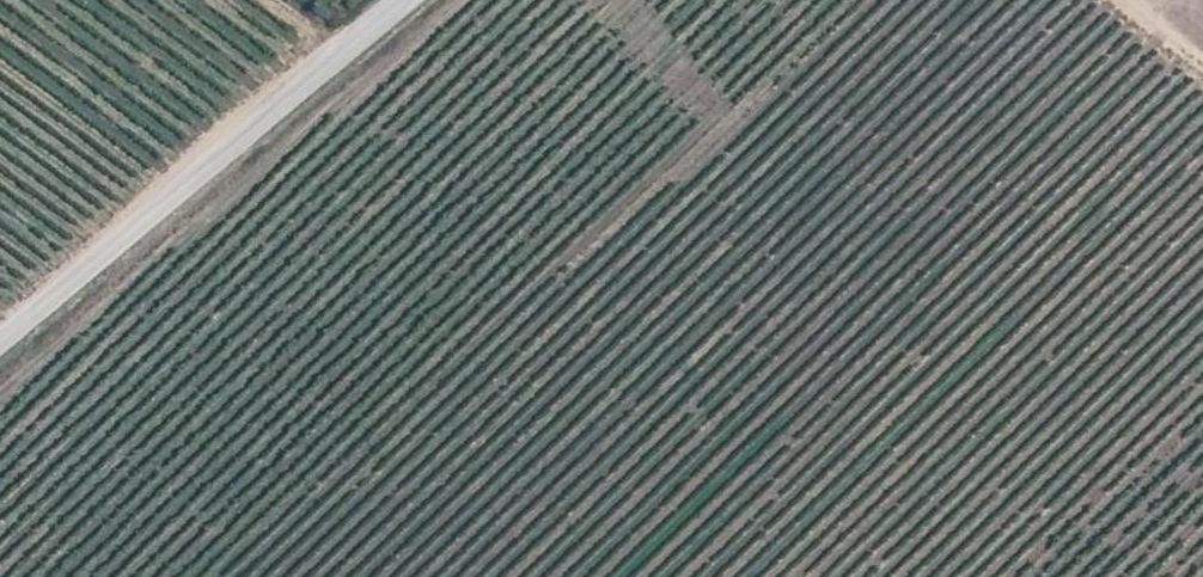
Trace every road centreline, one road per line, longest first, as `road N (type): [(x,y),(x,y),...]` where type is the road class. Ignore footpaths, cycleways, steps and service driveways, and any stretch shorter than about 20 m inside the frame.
road 1 (unclassified): [(416,0),(0,344)]

